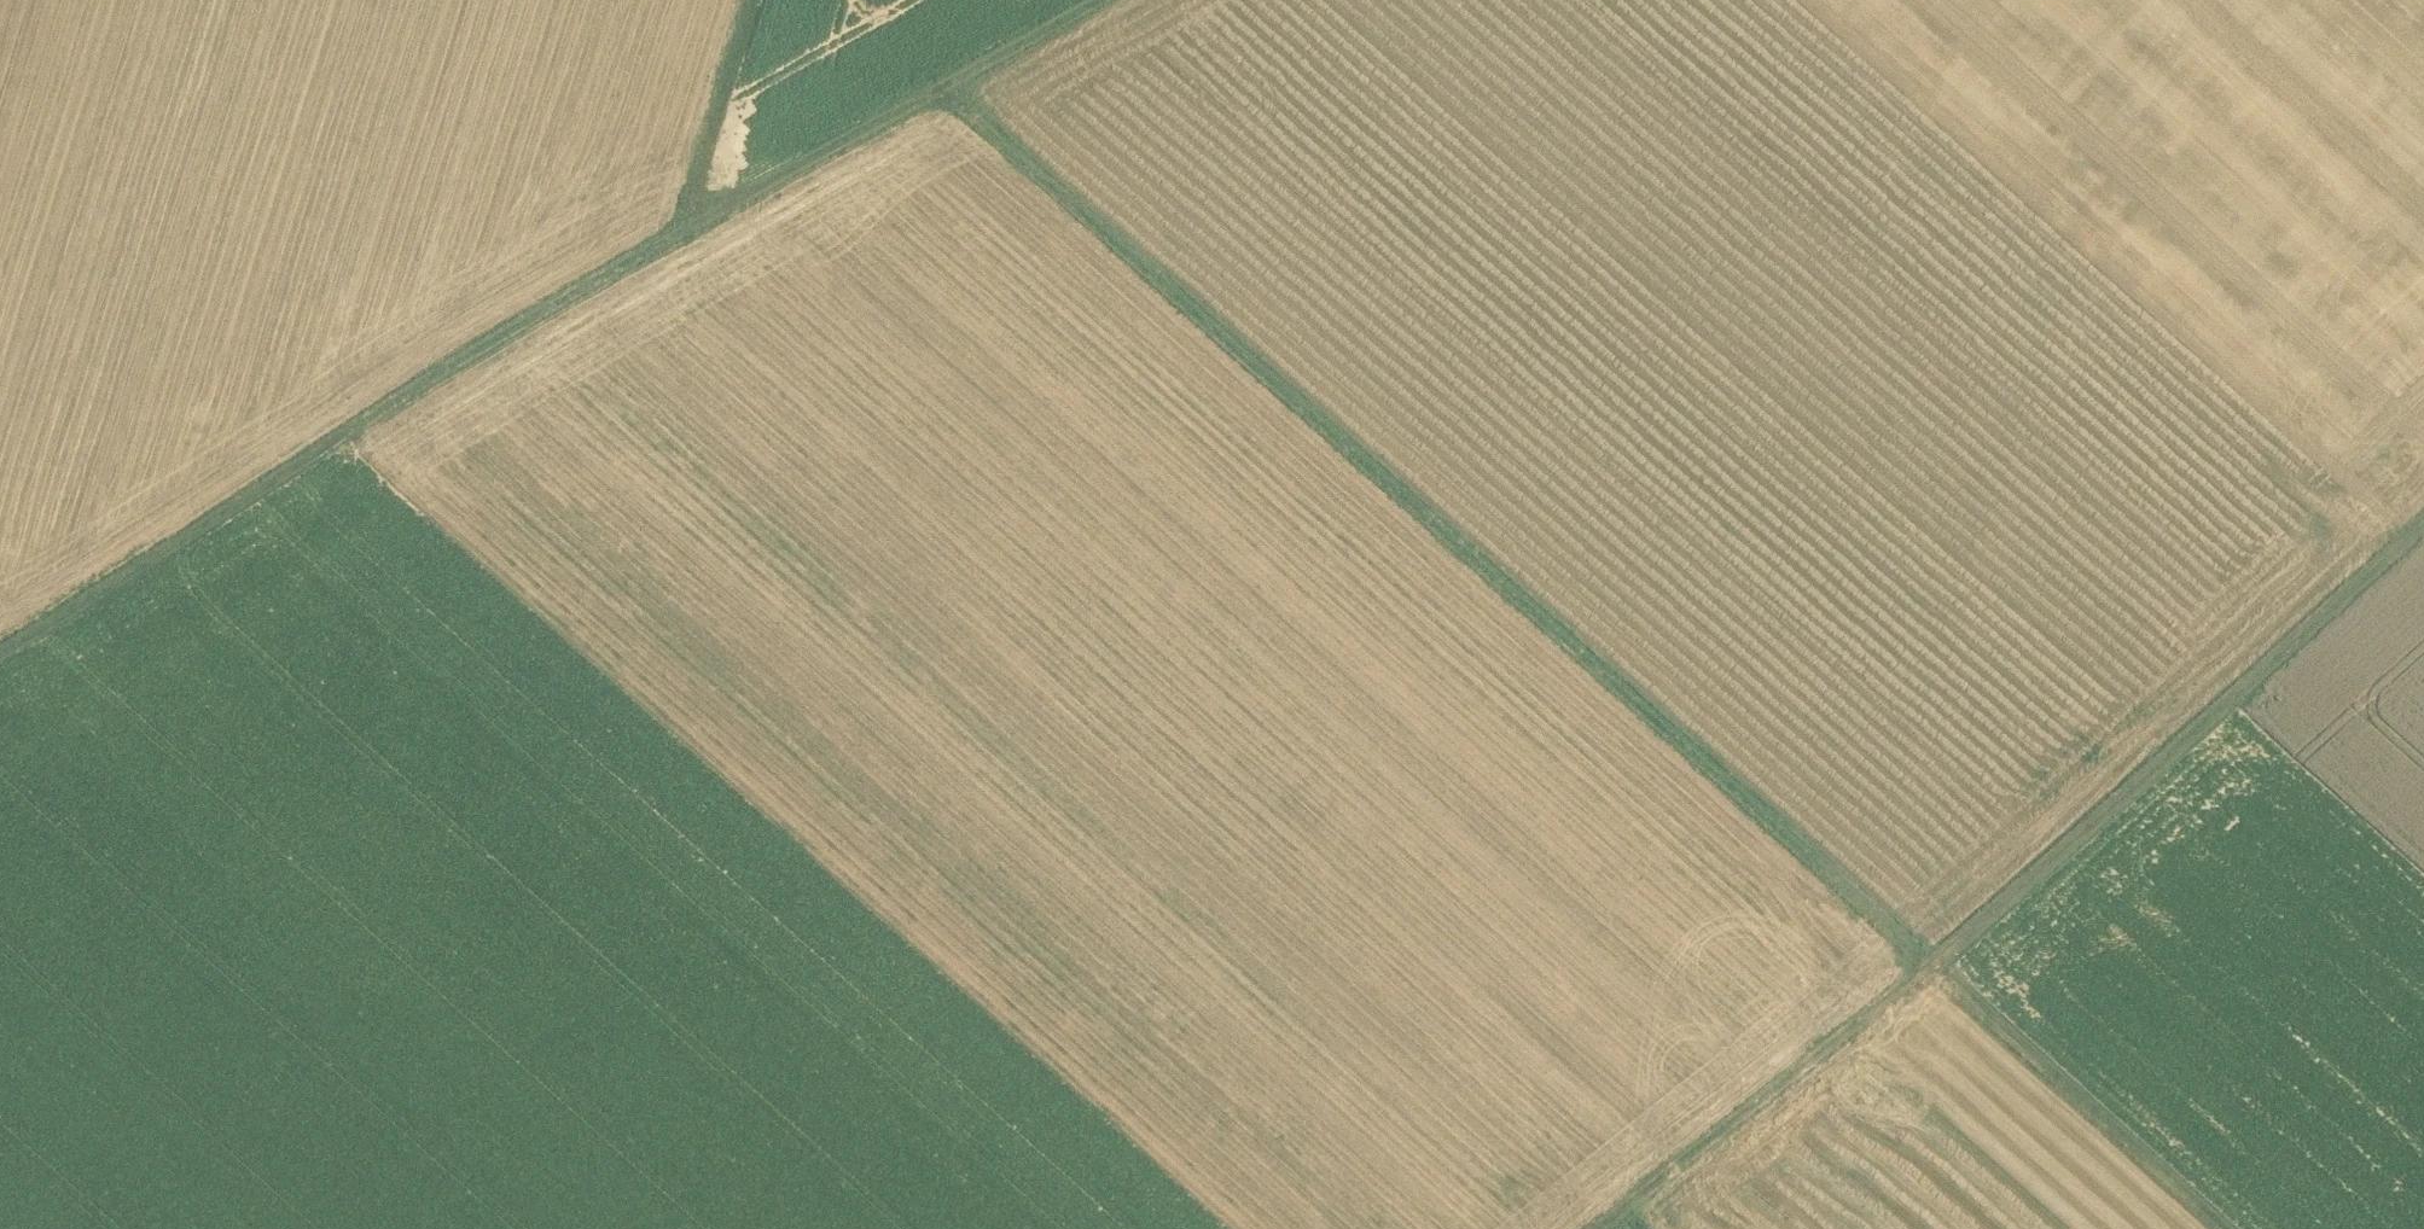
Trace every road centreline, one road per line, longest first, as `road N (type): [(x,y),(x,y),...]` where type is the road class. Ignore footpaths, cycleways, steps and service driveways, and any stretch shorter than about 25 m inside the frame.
road 1 (track): [(1600,1228),(1930,967),(947,86)]
road 2 (track): [(2222,1228),(1930,967),(2423,519)]
road 3 (track): [(685,234),(0,657)]
road 4 (track): [(1099,0),(685,234),(755,0)]

